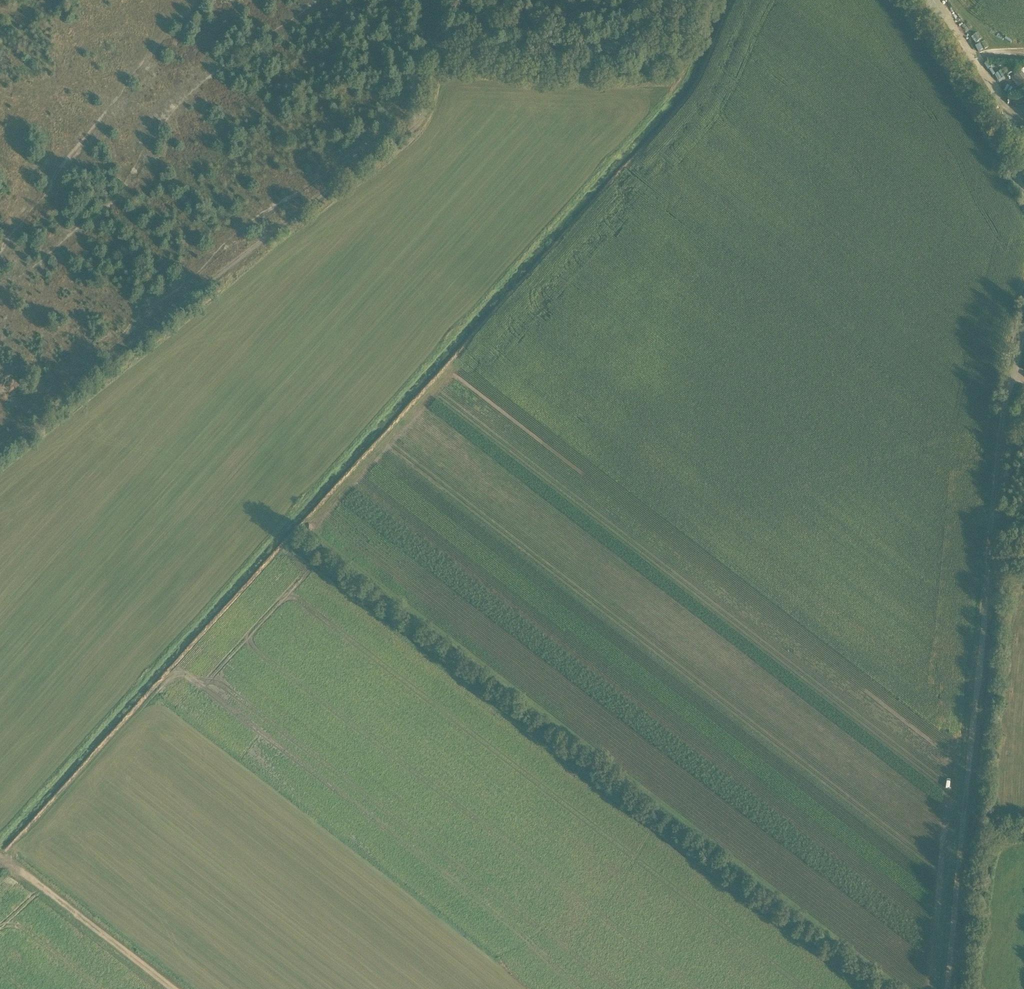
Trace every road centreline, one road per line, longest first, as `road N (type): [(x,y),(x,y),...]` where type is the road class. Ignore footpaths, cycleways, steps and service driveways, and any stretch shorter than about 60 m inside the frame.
road 1 (track): [(1001,425),(949,988)]
road 2 (track): [(174,988),(0,857)]

